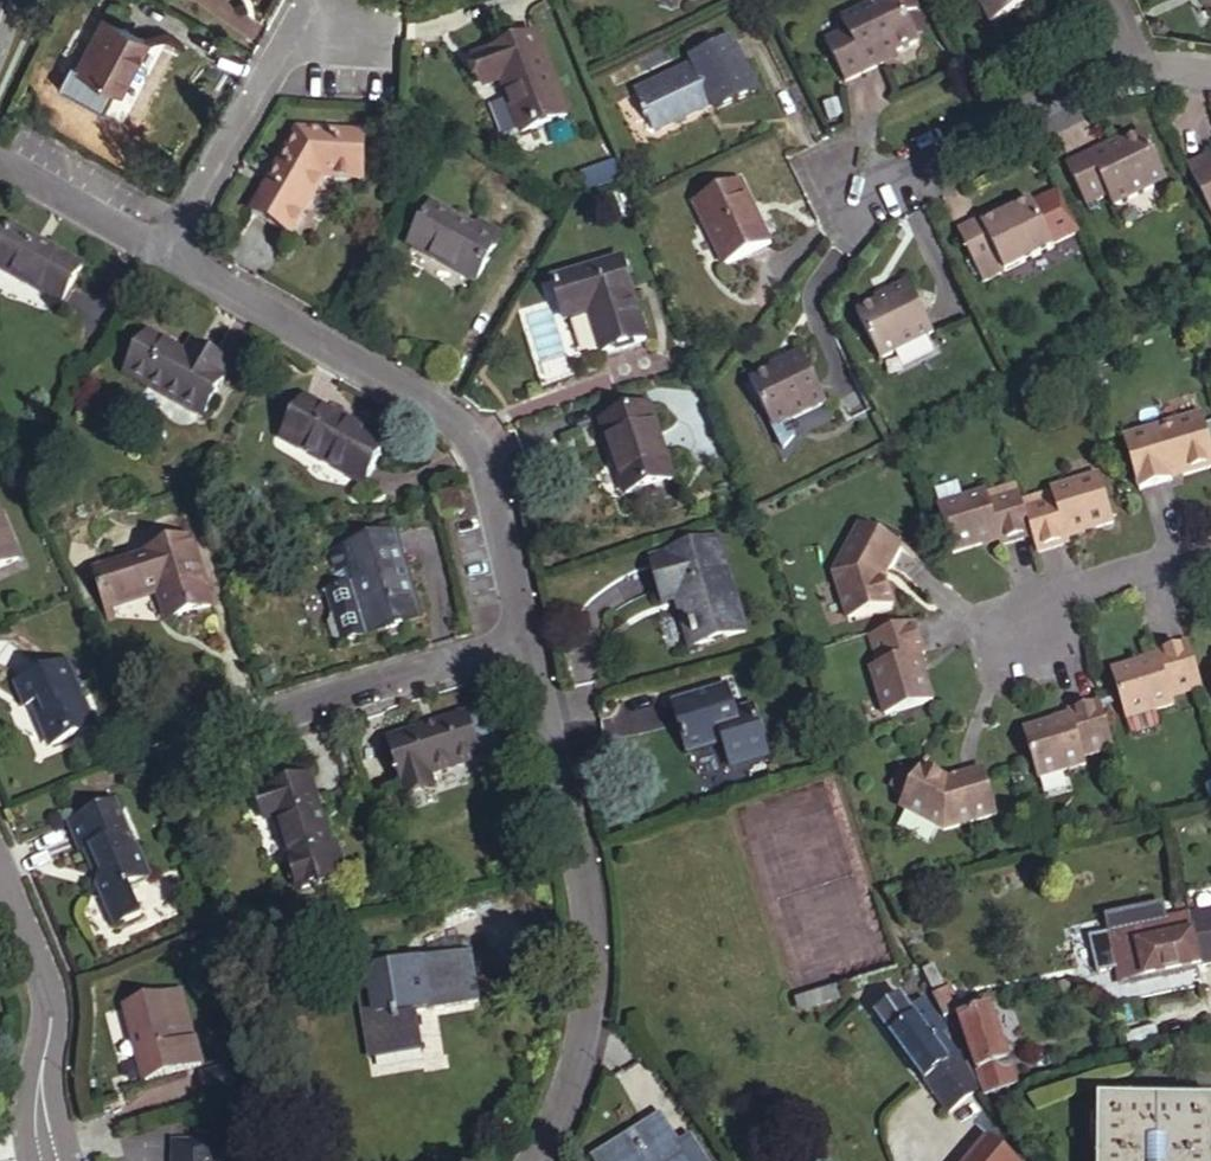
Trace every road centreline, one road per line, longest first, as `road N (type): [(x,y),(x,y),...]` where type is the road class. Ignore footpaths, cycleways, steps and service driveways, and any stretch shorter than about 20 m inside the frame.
road 1 (unclassified): [(166,253),(460,431),(475,455),(521,641)]
road 2 (unclassified): [(521,641),(588,900),(592,969),(556,1130),(537,1160)]
road 3 (unclassified): [(521,641),(180,747)]
road 4 (residential): [(1130,71),(1097,77),(817,204)]
road 5 (unclassified): [(166,253),(297,37),(333,33)]
road 6 (unclassified): [(50,1151),(39,1080),(49,1019),(42,974),(0,878)]
road 7 (residential): [(1026,637),(1068,585),(1154,559),(1210,554)]
road 8 (unclassified): [(5,163),(166,253)]

